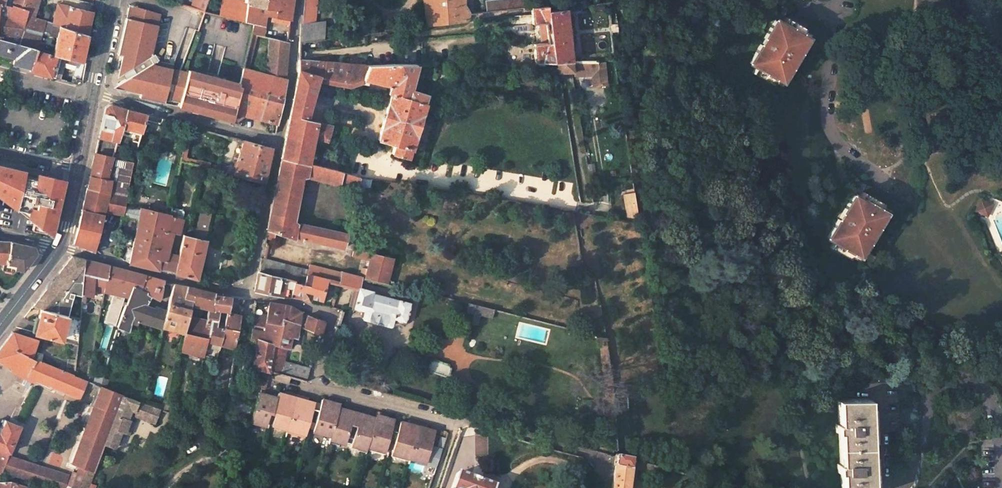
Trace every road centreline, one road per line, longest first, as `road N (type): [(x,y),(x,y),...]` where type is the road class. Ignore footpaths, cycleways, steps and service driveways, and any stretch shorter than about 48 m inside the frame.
road 1 (residential): [(247,295),(341,309),(322,390),(589,453),(603,466),(605,487)]
road 2 (unclassified): [(59,247),(247,295)]
road 3 (unclassified): [(278,142),(92,94)]
road 4 (residential): [(278,142),(247,295)]
road 5 (residential): [(298,0),(278,142)]
road 6 (residential): [(247,410),(235,408),(247,295)]

